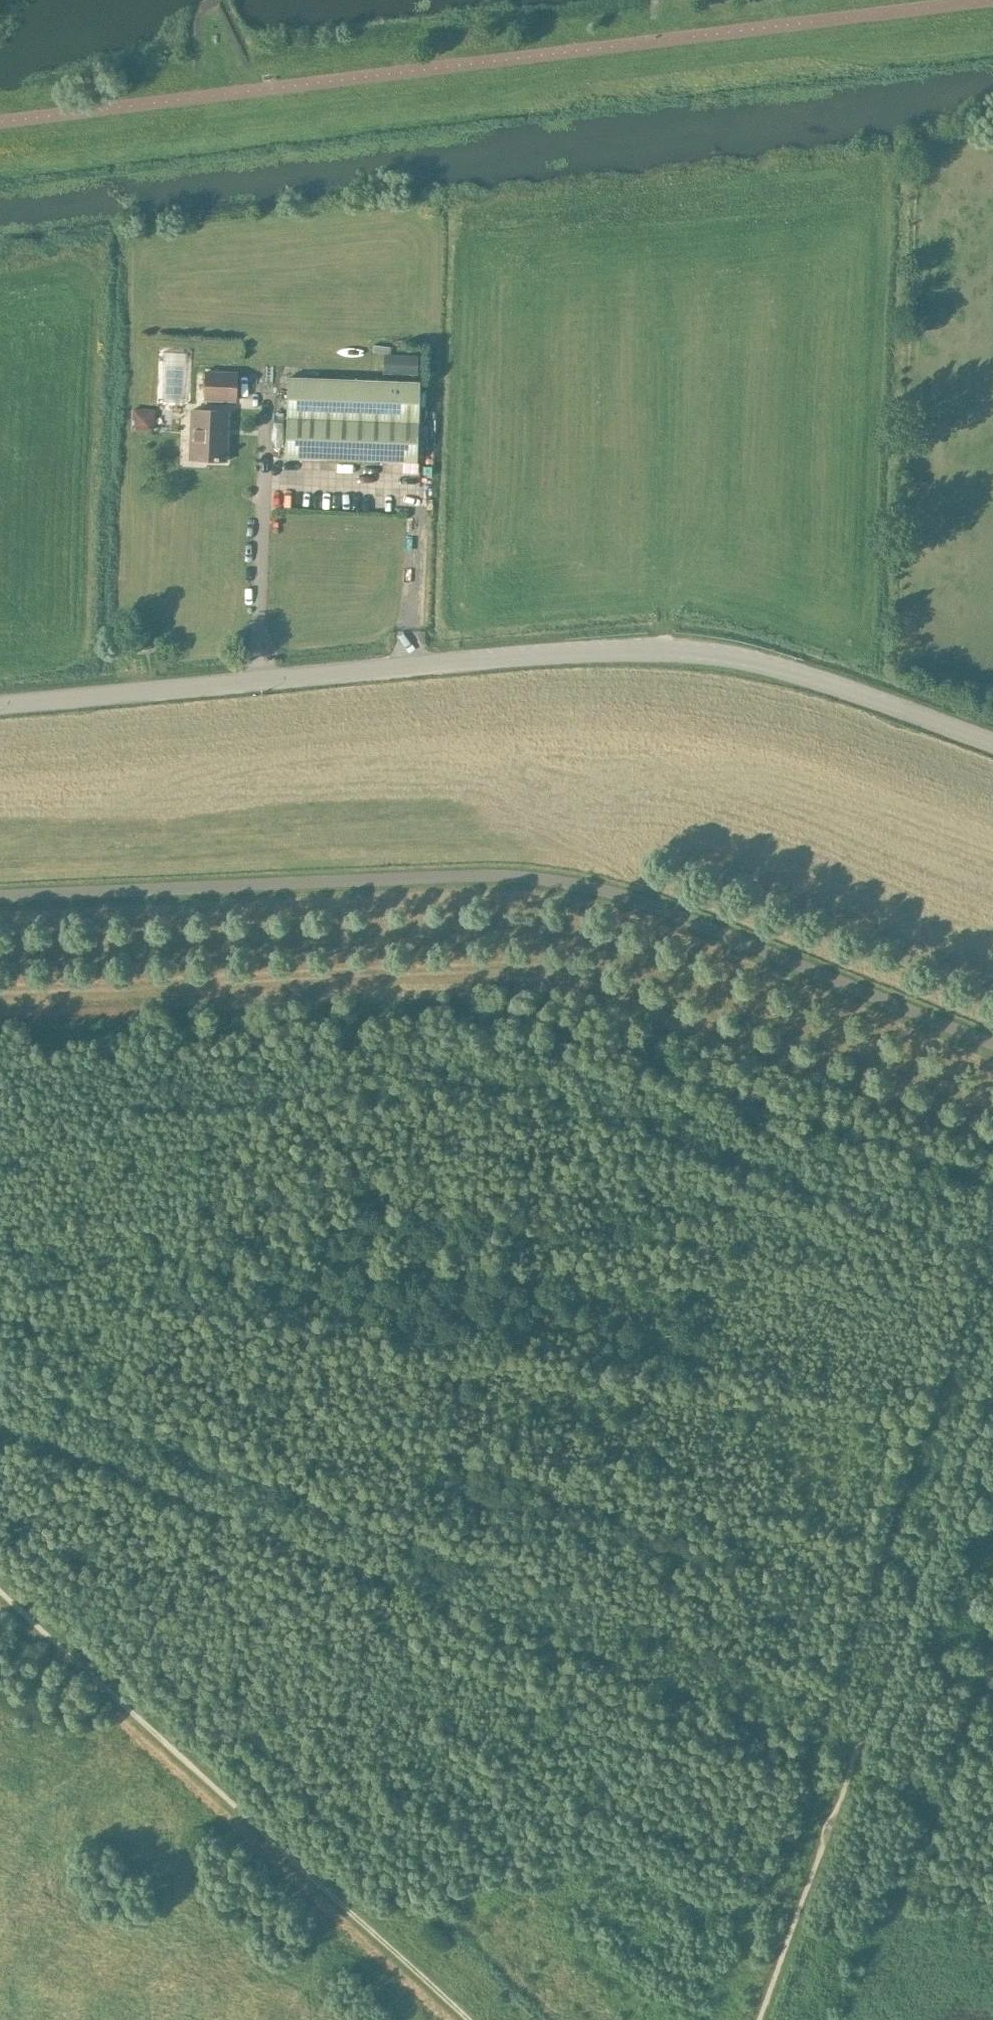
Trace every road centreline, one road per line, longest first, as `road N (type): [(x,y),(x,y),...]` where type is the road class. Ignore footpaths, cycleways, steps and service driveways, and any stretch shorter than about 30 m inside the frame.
road 1 (unclassified): [(992,747),(730,655),(641,648),(0,703)]

